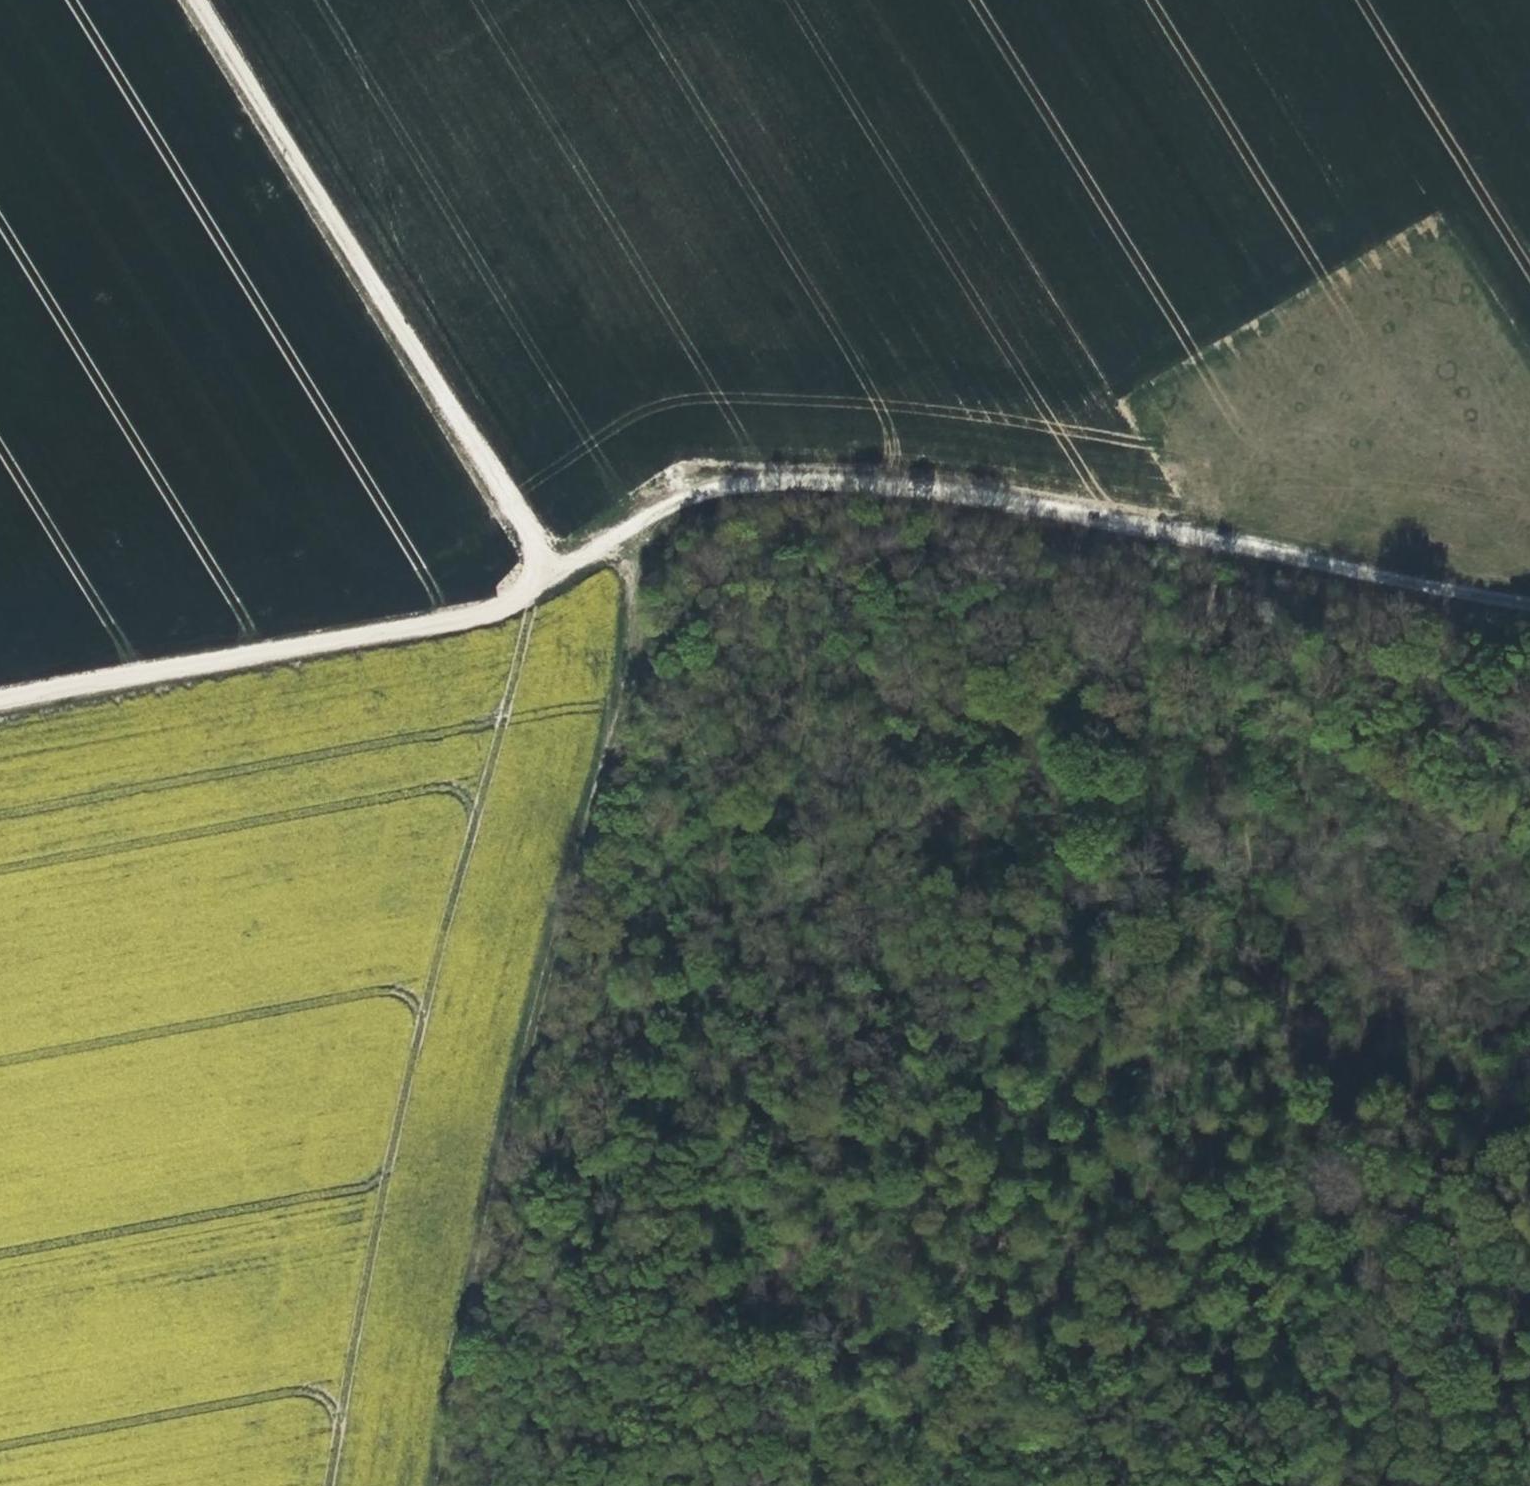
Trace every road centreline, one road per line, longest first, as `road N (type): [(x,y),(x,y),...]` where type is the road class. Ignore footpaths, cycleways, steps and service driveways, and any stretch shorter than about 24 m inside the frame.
road 1 (track): [(1529,609),(1382,585),(960,492),(690,488),(547,567),(497,605),(0,698)]
road 2 (track): [(436,1485),(504,1141),(662,557),(661,504)]
road 3 (track): [(547,567),(195,0)]

